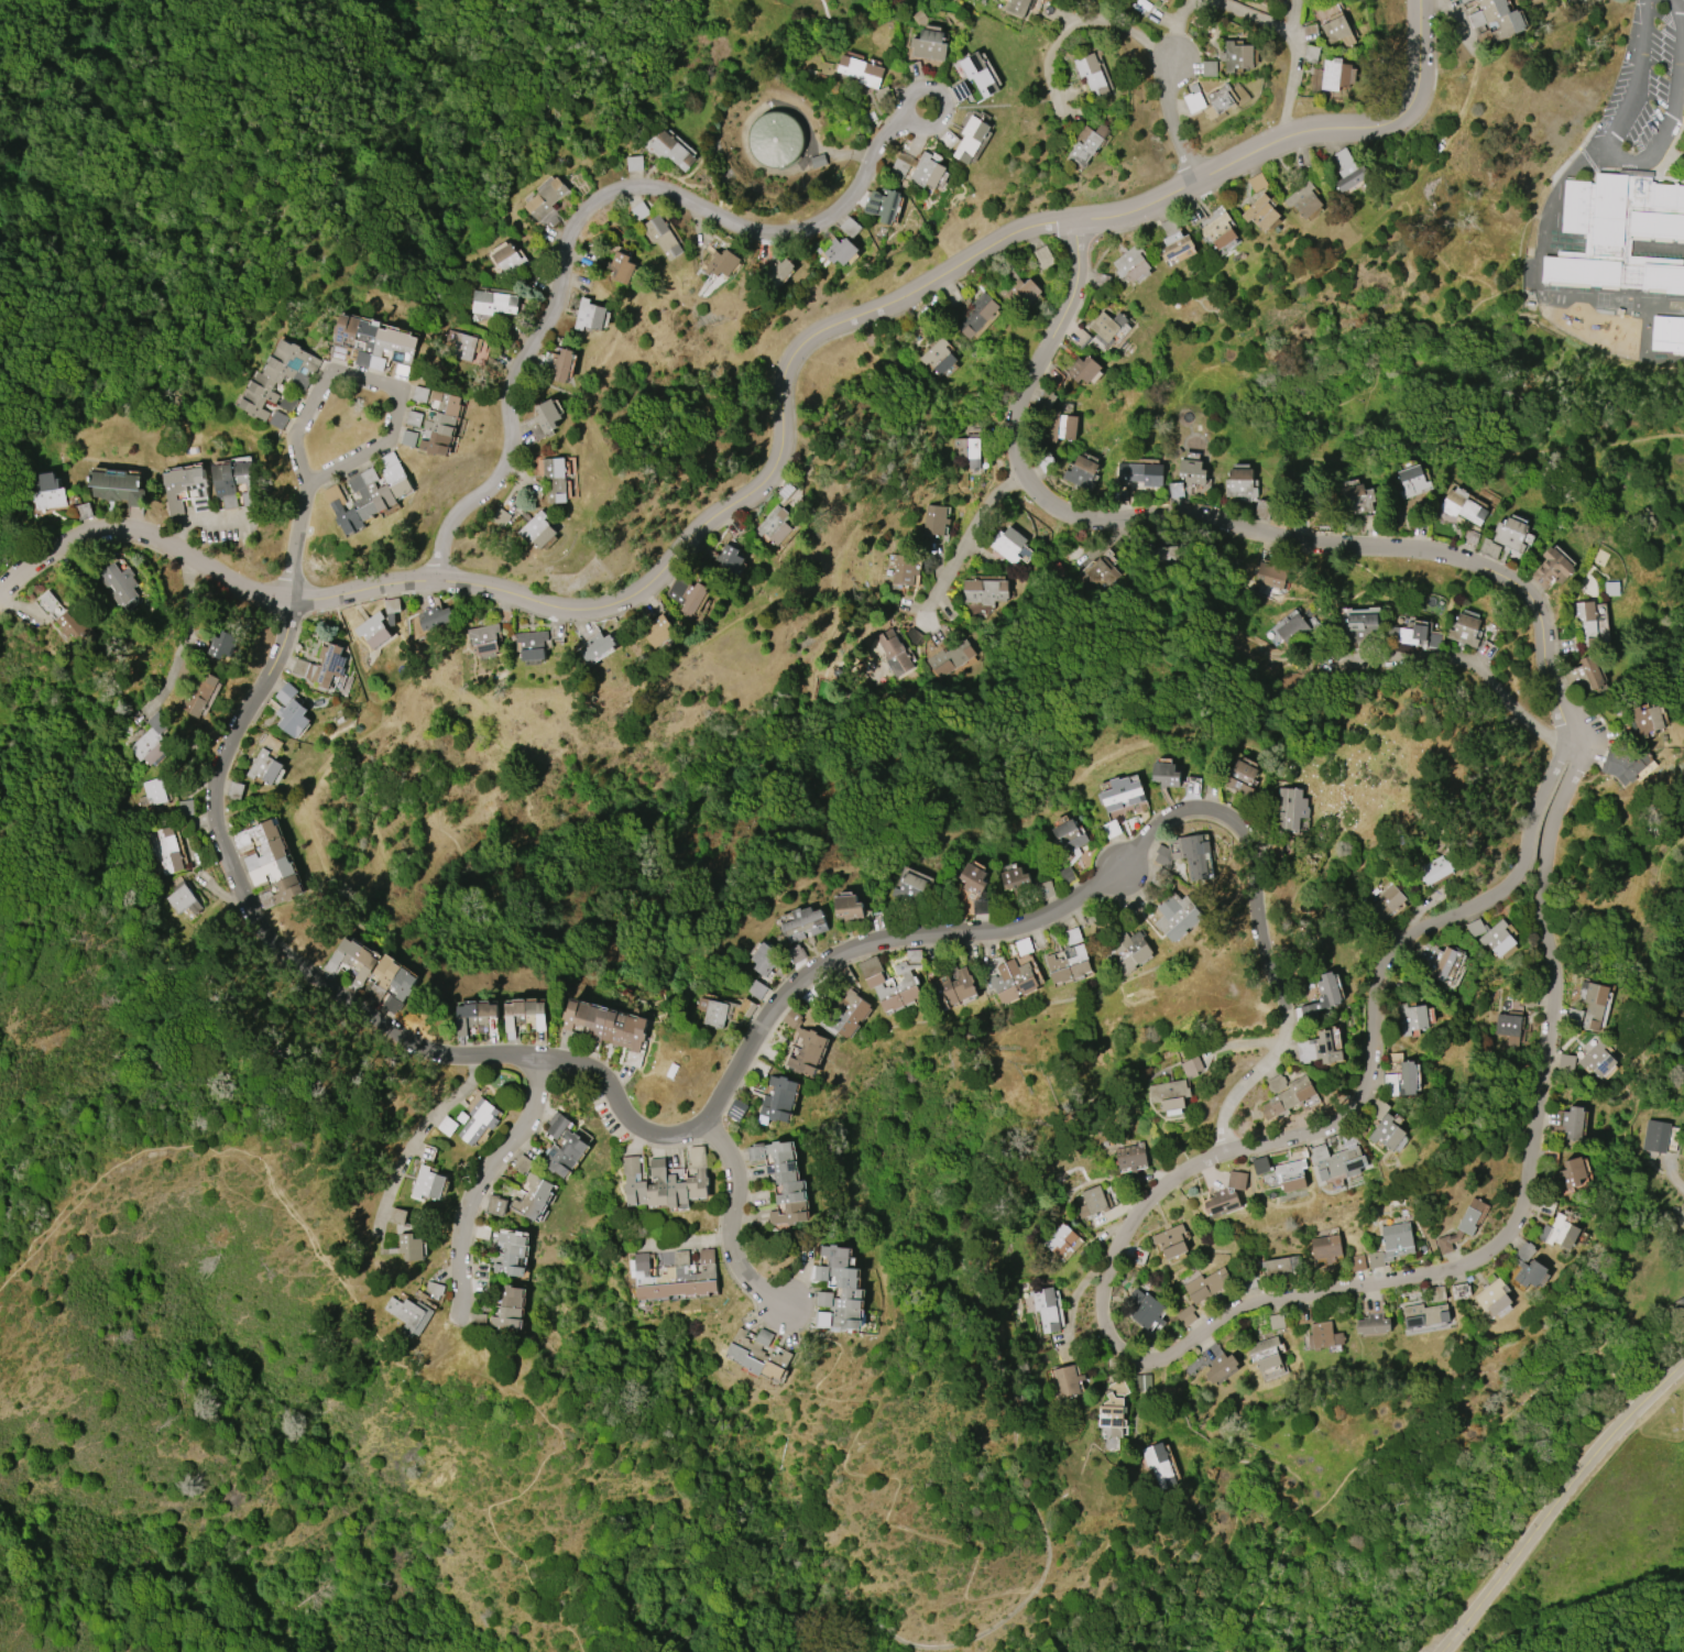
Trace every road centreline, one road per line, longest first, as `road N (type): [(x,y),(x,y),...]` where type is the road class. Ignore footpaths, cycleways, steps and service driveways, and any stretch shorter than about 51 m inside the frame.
road 1 (residential): [(1418,0),(1415,86),(1408,109),(1387,123),(1303,129),(1194,187),(1025,227),(900,297),(814,331),(784,378),(780,437),(759,484),(698,524),(633,593),(571,611),(438,578),(319,598),(233,591),(171,546),(121,527),(87,532),(0,599)]
road 2 (residential): [(1565,747),(1577,762),(1542,867),(1555,993),(1513,1230),(1459,1267),(1238,1308),(1150,1359),(1097,1346),(1090,1317),(1094,1290),(1147,1203),(1196,1163),(1309,1130),(1364,1093),(1381,967),(1391,951),(1517,883),(1545,786)]
road 3 (residential): [(1060,911),(1018,930),(883,940),(809,971),(774,1009),(701,1123),(680,1134),(658,1137),(634,1126),(589,1068),(499,1054),(440,1057),(275,943),(219,821),(220,763),(281,639),(285,598)]
road 4 (residential): [(1076,218),(1074,286),(1013,418),(1020,467),(1048,504),(1071,516),(1175,513),(1308,544),(1422,550),(1509,580),(1539,616),(1563,722),(1565,747),(1545,786)]
road 5 (residential): [(438,578),(438,540),(451,514),(490,489),(507,460),(514,366),(556,305),(569,241),(598,198),(652,187),(750,228),(813,226),(851,198),(878,140),(906,118)]
road 6 (residential): [(1223,1150),(1288,1020),(1259,919),(1256,850),(1243,824),(1205,806),(1169,813),(1060,911)]
road 7 (residential): [(1683,1365),(1604,1452),(1450,1651)]
road 8 (residential): [(304,480),(389,438),(401,392),(330,371),(296,427),(292,451),(304,480)]
road 9 (residential): [(535,1061),(537,1108),(483,1177),(461,1228),(460,1319)]
road 10 (residential): [(701,1123),(740,1183),(730,1251),(744,1279),(785,1308)]
road 11 (residential): [(1034,485),(982,511),(931,600)]
road 12 (residential): [(1647,0),(1609,153)]
road 13 (residential): [(1278,143),(1296,0)]
road 14 (residential): [(1194,187),(1169,102),(1174,57)]

